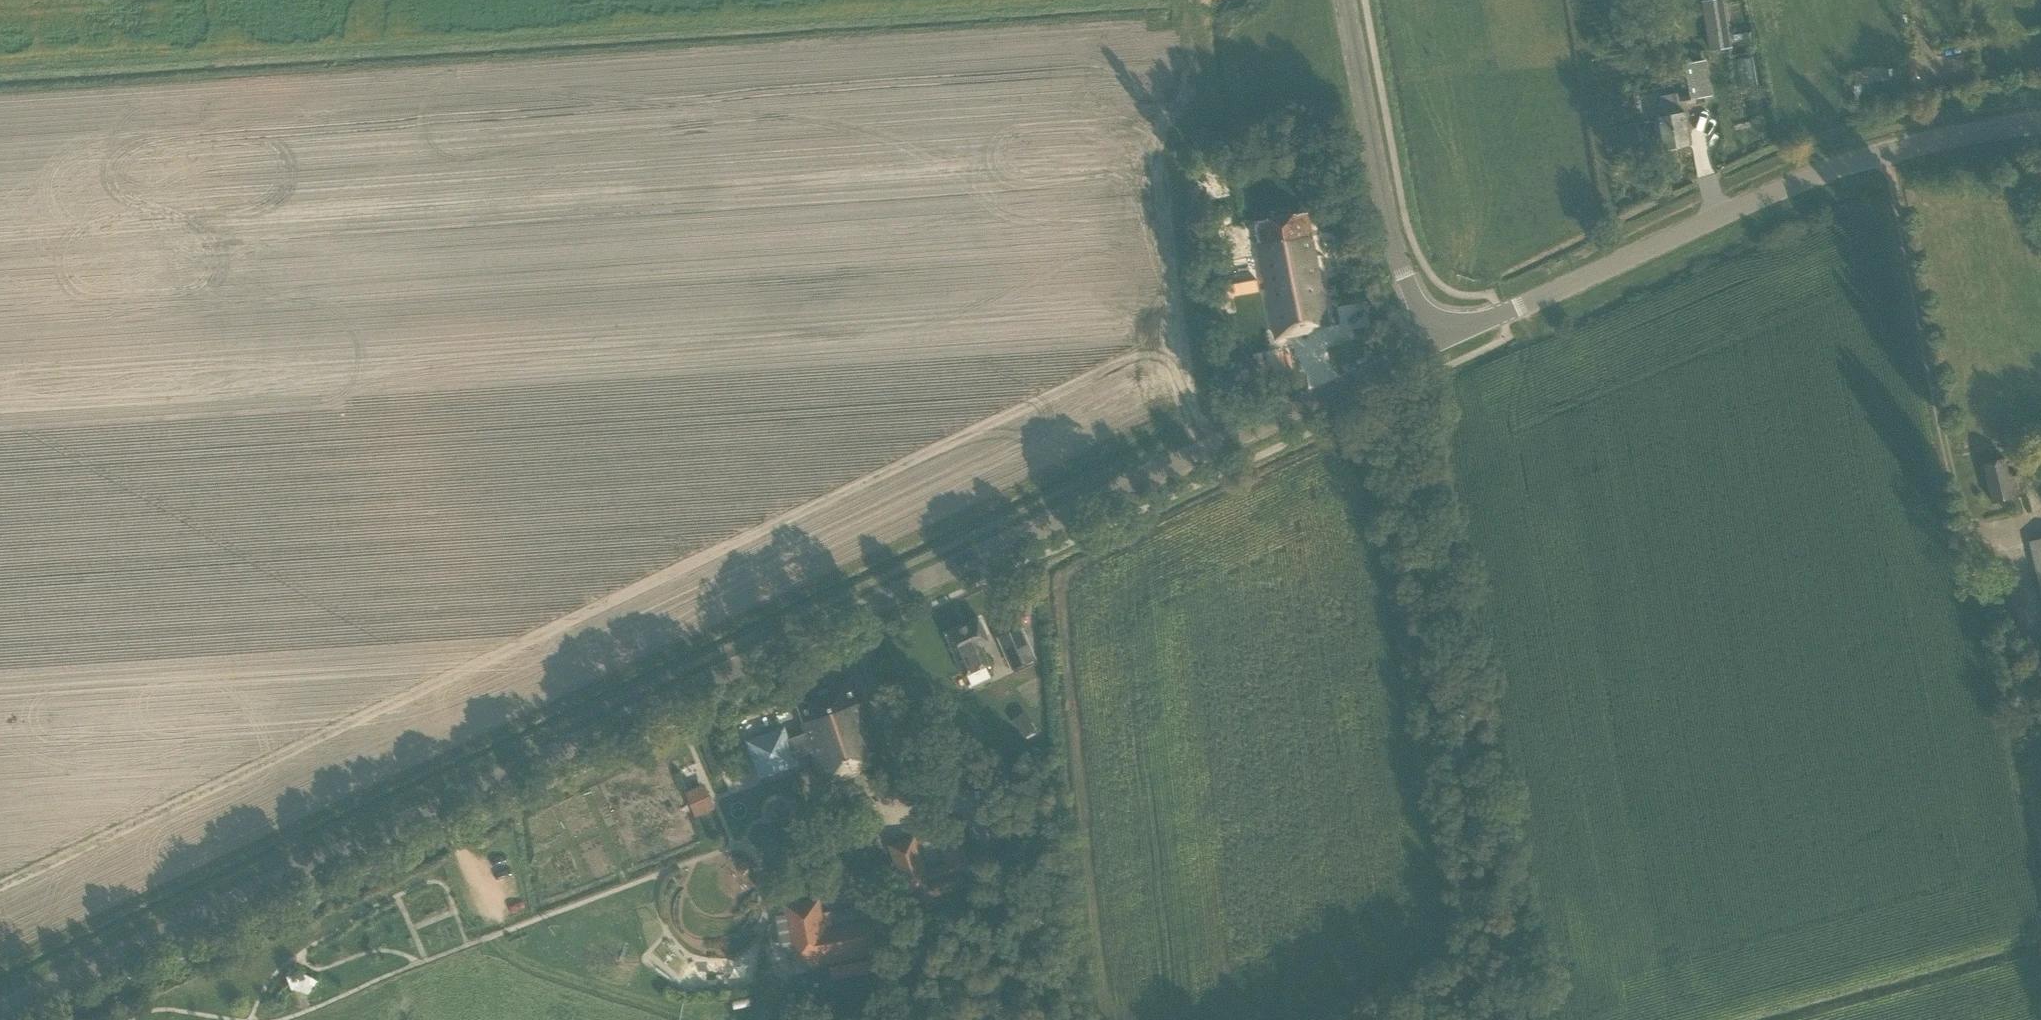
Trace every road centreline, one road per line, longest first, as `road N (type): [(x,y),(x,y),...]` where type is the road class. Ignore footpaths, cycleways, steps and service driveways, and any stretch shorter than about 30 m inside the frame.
road 1 (tertiary): [(0,1011),(1435,344)]
road 2 (tertiary): [(1435,344),(1826,171),(2040,124)]
road 3 (tertiary): [(1435,344),(1387,221),(1345,0)]
road 4 (track): [(2040,39),(1906,73)]

